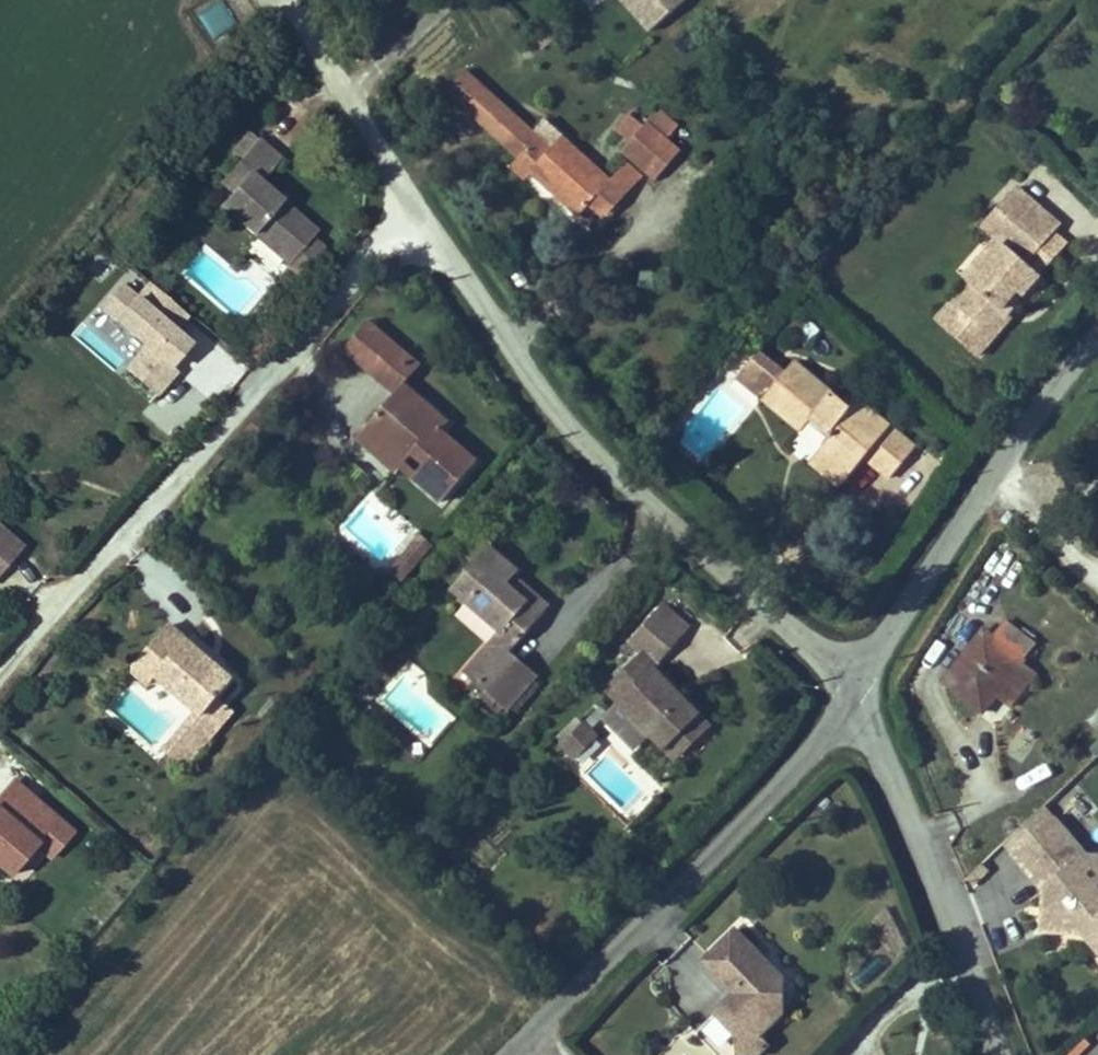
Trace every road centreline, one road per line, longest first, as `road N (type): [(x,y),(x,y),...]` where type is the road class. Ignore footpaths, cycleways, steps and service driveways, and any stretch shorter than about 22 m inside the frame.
road 1 (unclassified): [(438,211),(4,716)]
road 2 (unclassified): [(438,211),(556,397),(862,688)]
road 3 (tertiary): [(862,688),(513,1054)]
road 4 (tertiary): [(1097,347),(977,498),(862,688)]
road 5 (unclassified): [(862,688),(895,750),(1004,1054)]
road 6 (unclassified): [(317,19),(438,211)]

